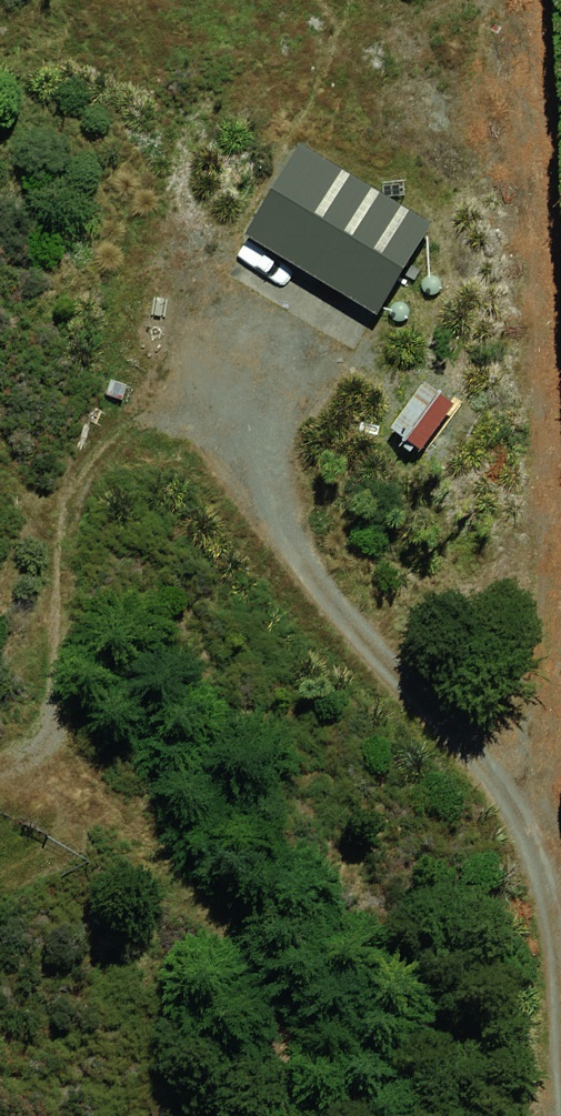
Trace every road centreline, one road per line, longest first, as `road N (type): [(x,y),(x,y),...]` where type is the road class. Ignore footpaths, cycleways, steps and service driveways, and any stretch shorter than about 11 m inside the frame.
road 1 (track): [(530,1115),(522,998),(489,851),(265,567),(219,439),(231,336)]
road 2 (track): [(219,439),(148,416),(52,450),(29,536),(41,717),(17,779),(0,777)]

